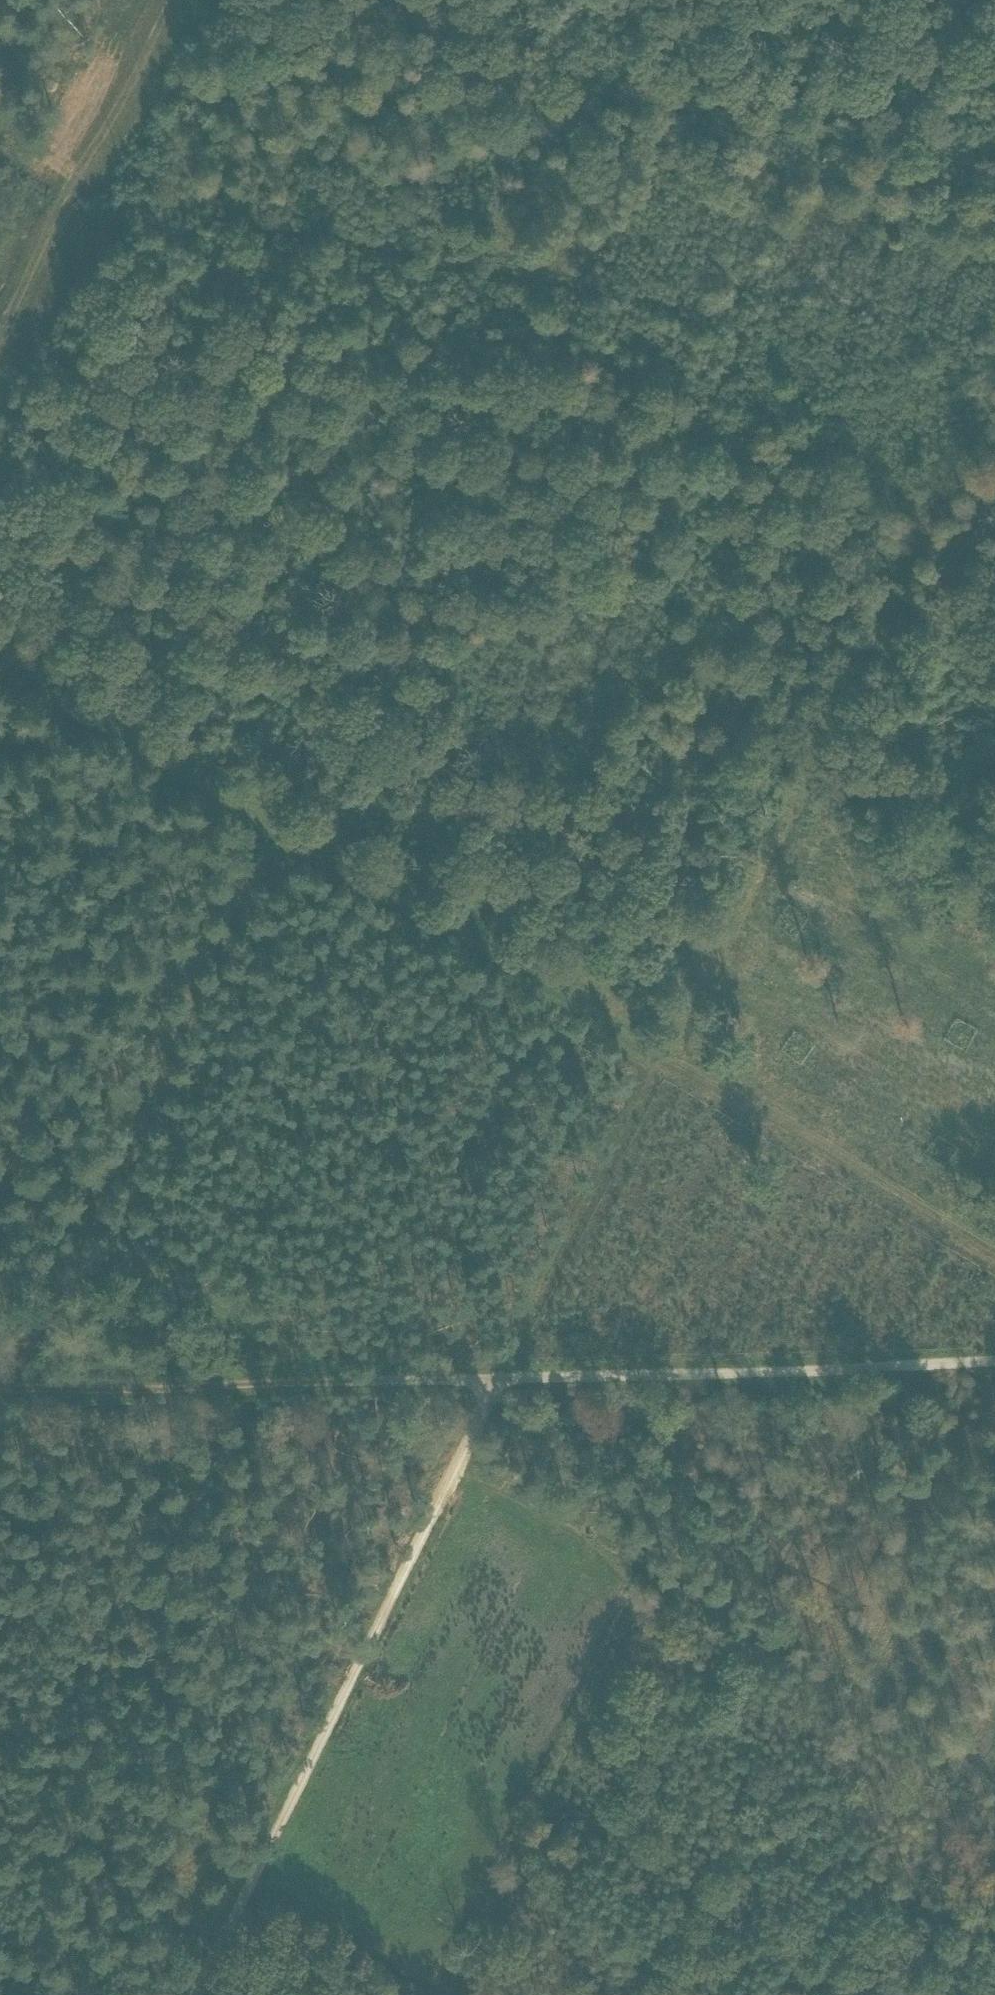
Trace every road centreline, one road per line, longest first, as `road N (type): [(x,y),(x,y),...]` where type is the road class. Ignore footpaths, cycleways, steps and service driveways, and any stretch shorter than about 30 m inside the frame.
road 1 (track): [(192,1994),(499,1378)]
road 2 (track): [(499,1378),(994,1367)]
road 3 (track): [(338,1381),(0,1180)]
road 4 (track): [(0,1387),(338,1381)]
road 5 (track): [(338,1381),(499,1378)]

